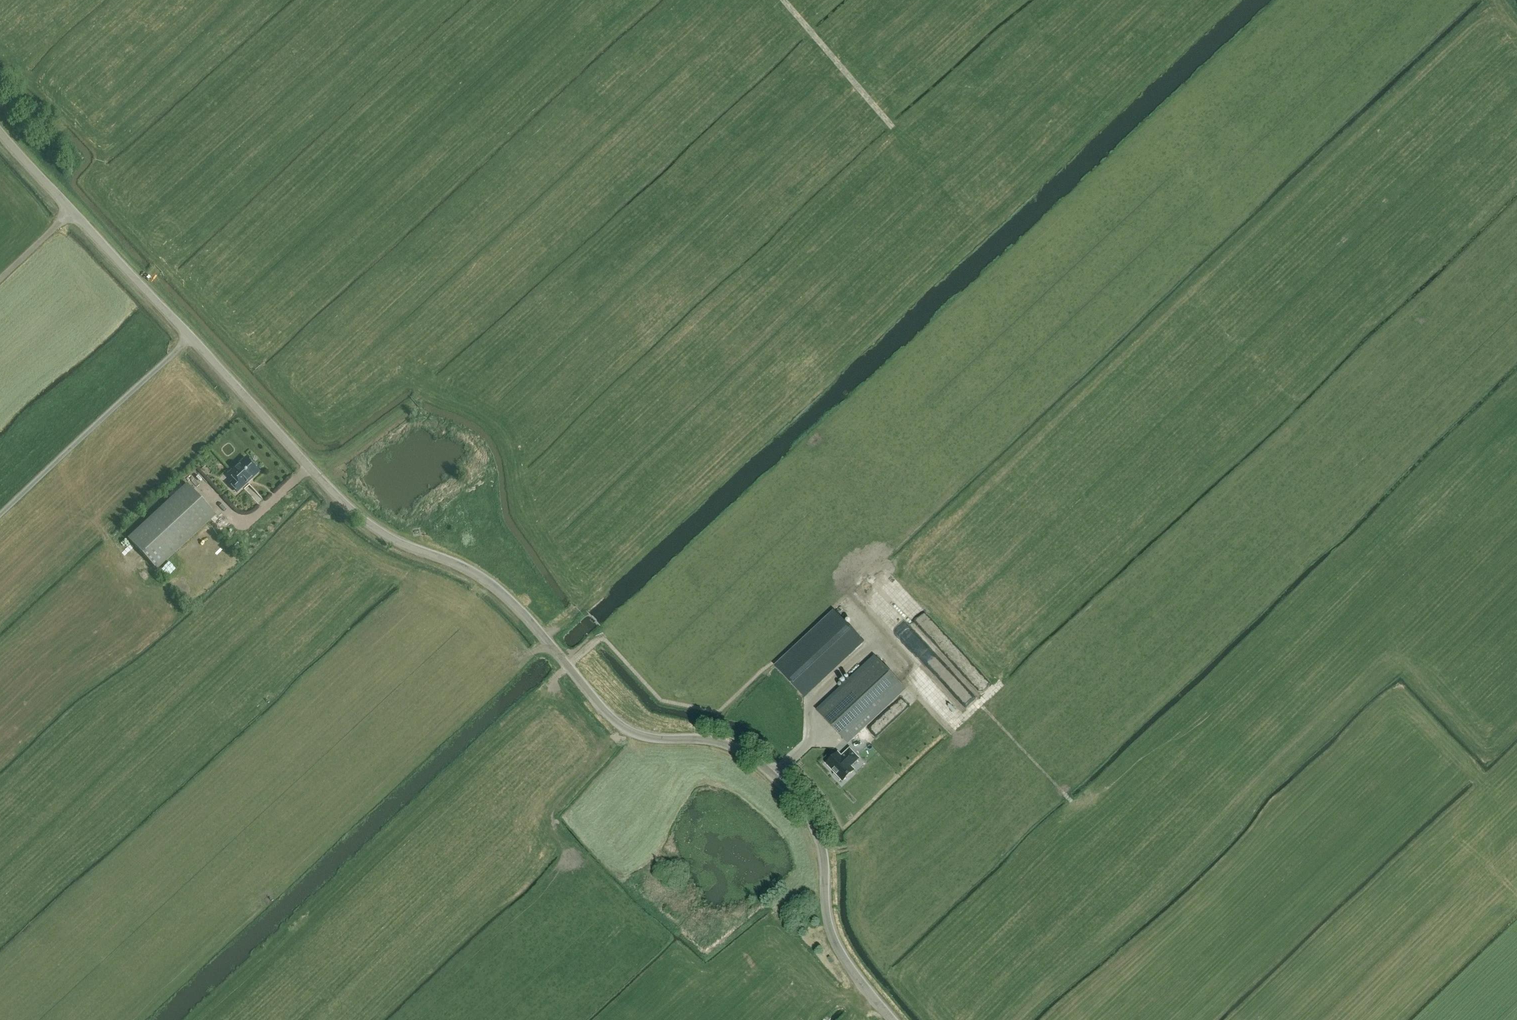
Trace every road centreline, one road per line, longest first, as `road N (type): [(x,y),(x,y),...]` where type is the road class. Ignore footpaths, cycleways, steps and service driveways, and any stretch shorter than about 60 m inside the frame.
road 1 (tertiary): [(892,1019),(833,938),(817,835),(779,781),(723,743),(626,729),(502,593),(360,517),(0,132)]
road 2 (track): [(1072,802),(863,579),(719,712),(662,701),(602,635),(551,682)]

